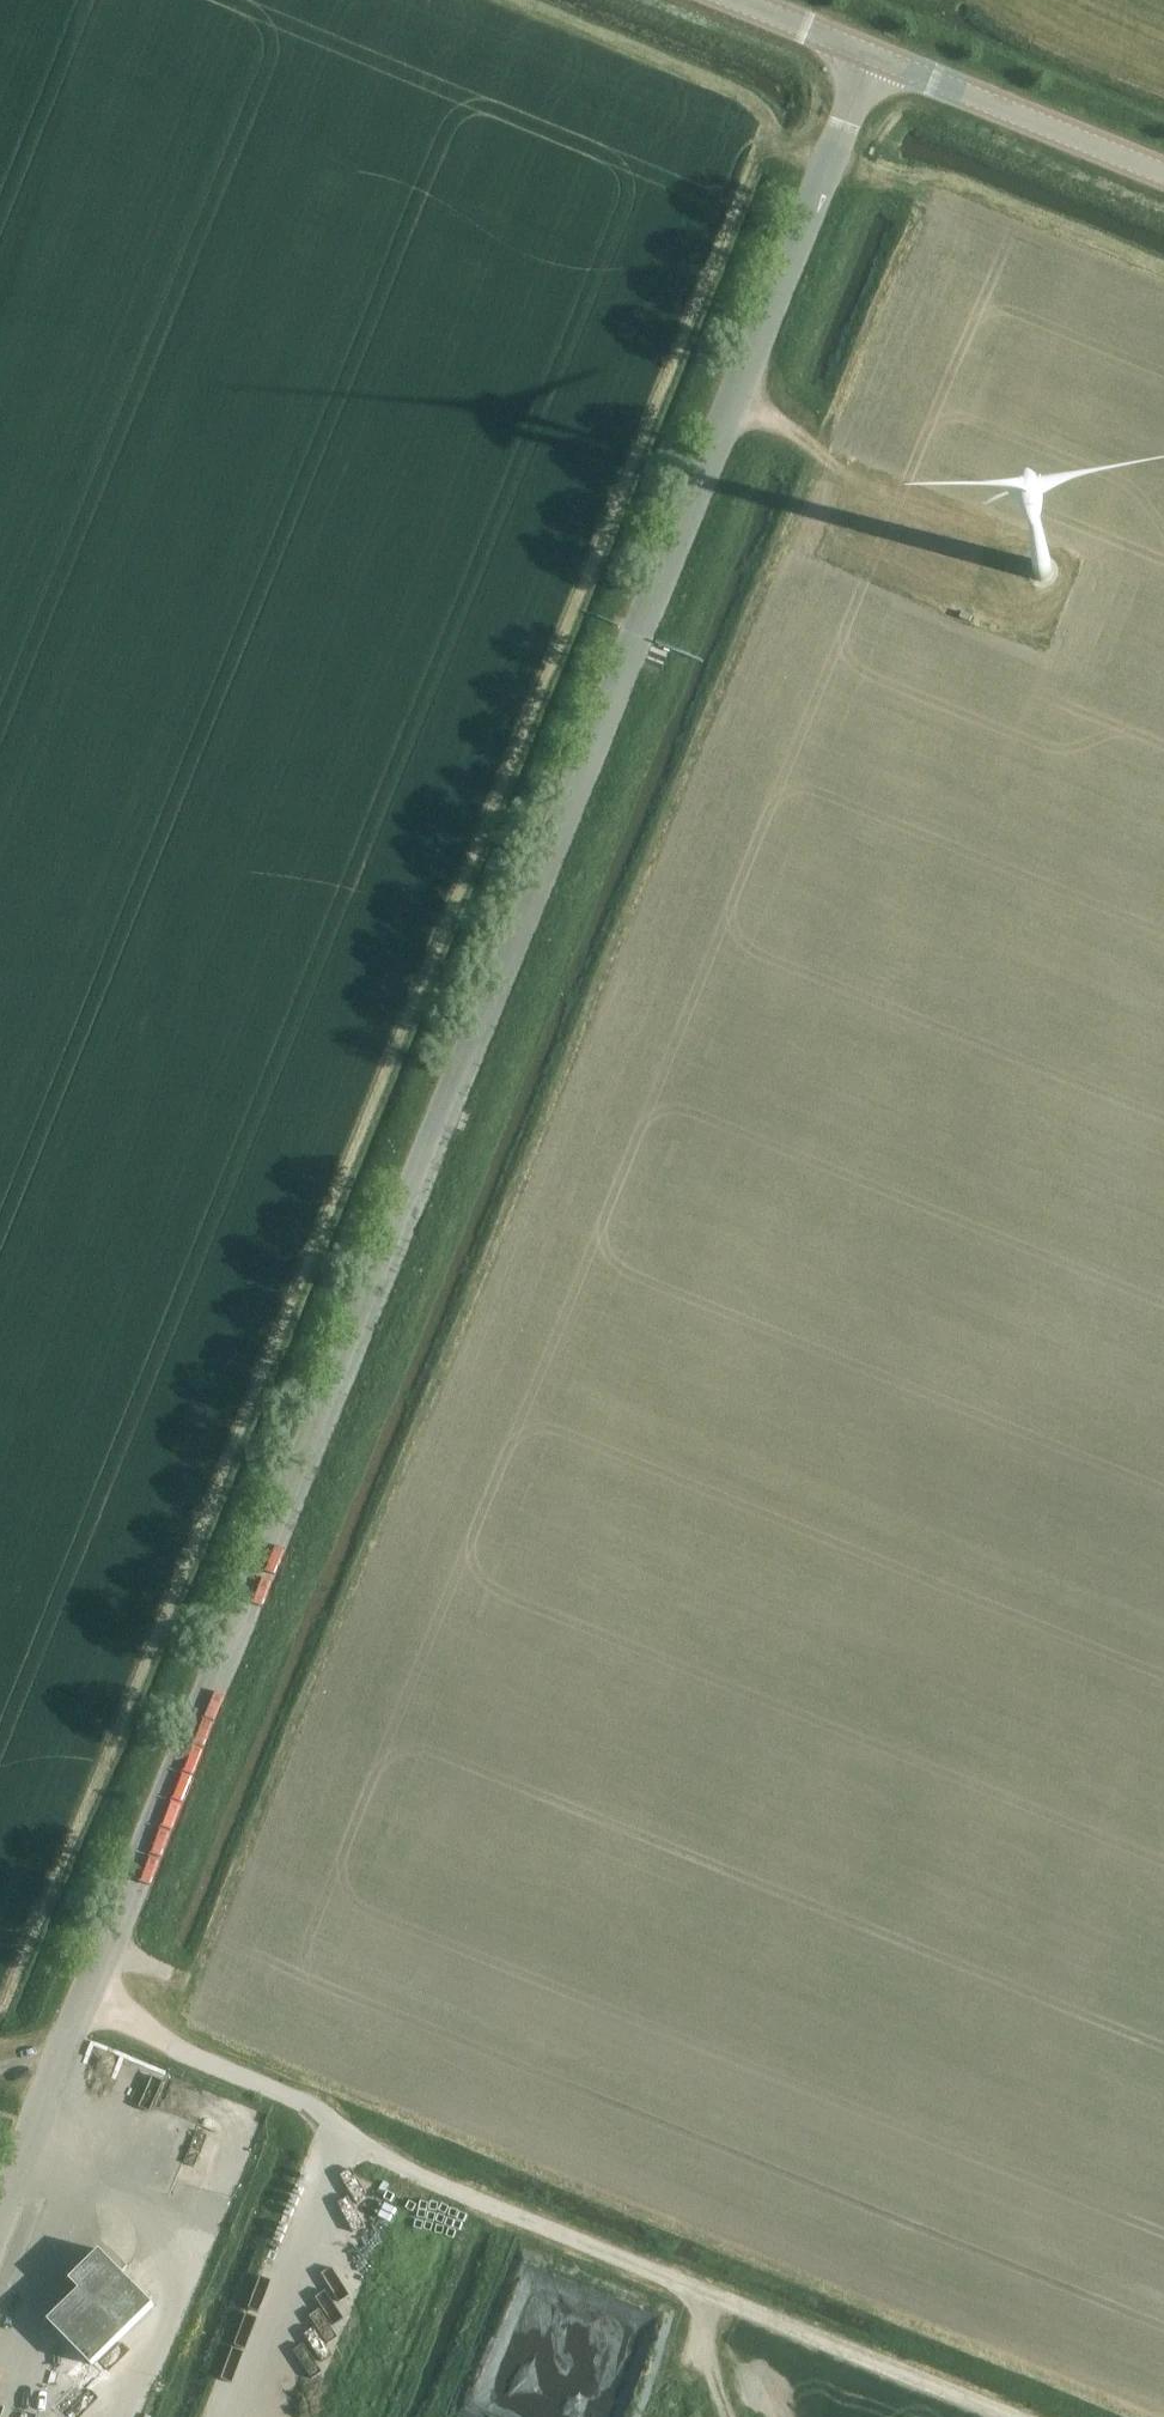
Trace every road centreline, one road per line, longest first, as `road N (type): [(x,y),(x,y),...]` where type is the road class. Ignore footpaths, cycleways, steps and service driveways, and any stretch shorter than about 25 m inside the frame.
road 1 (secondary): [(1163,176),(721,0)]

